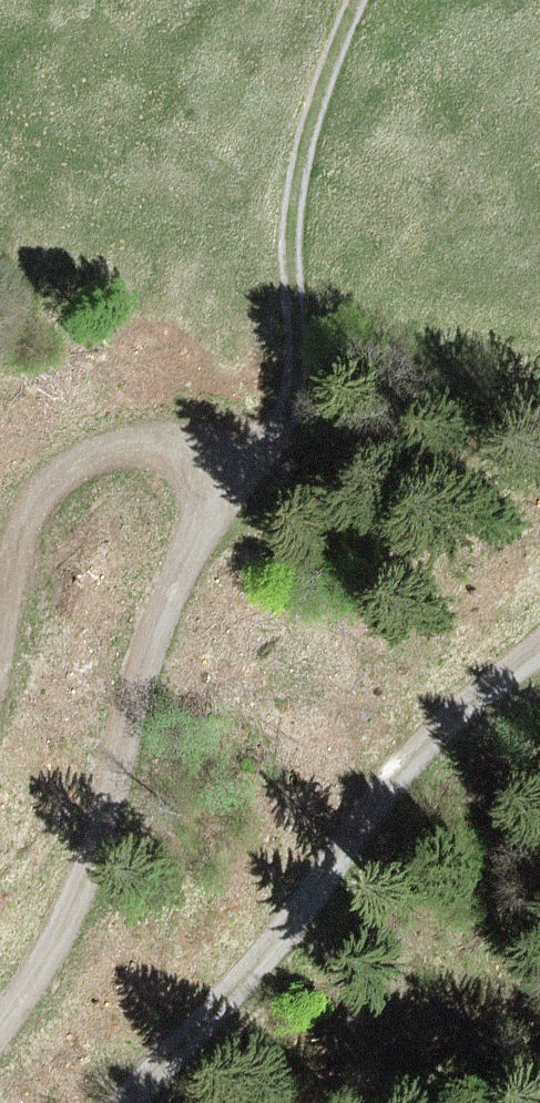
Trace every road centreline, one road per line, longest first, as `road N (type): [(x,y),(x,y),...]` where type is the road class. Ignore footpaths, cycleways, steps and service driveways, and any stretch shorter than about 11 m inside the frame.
road 1 (track): [(0,653),(24,536),(110,445),(235,478),(92,921),(0,1036)]
road 2 (track): [(148,1102),(427,743),(539,658)]
road 3 (track): [(359,0),(340,34),(290,196),(297,334),(284,419),(235,478)]

